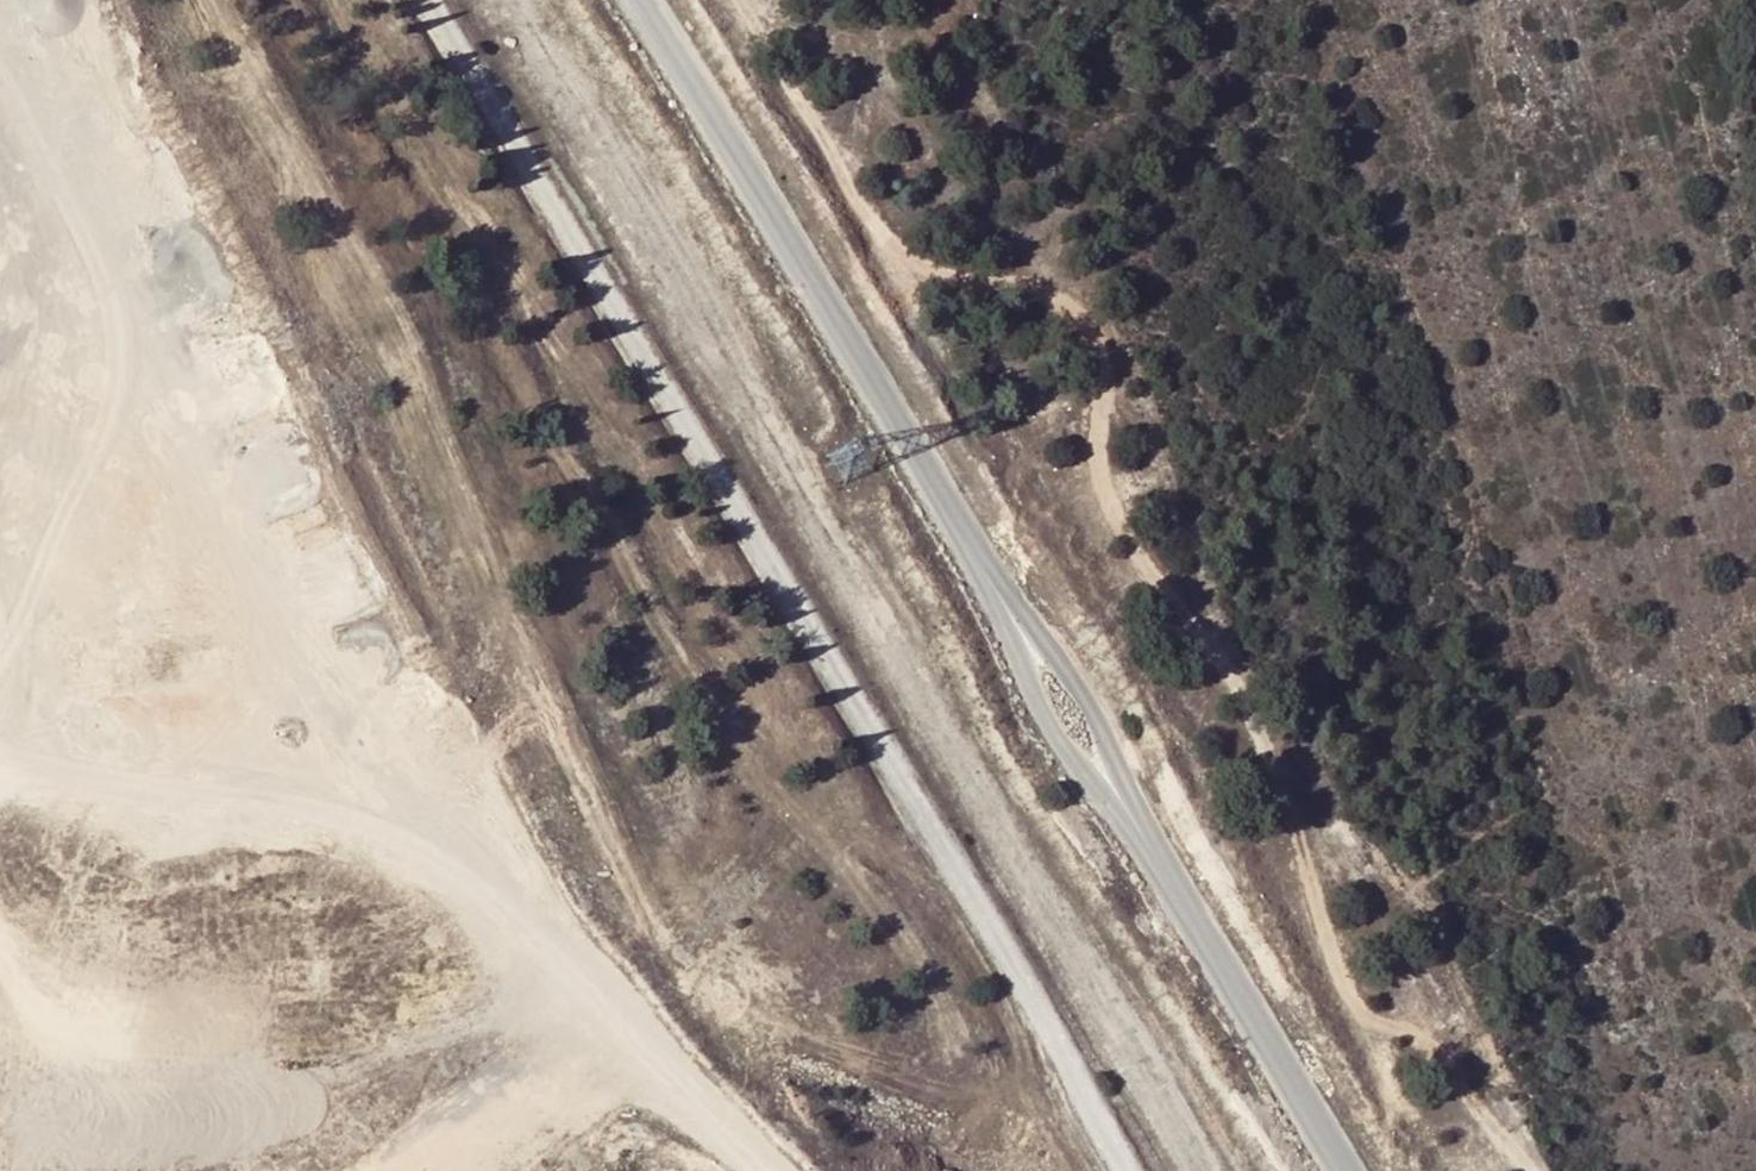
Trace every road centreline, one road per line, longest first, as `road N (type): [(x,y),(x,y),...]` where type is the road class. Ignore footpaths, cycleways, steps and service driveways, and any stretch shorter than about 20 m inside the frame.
road 1 (track): [(1519,1170),(1506,1140),(1418,1035),(1349,998),(1248,714),(1104,489),(1093,458),(1100,350),(1088,323),(1056,305),(916,266),(885,242),(735,0)]
road 2 (unclassified): [(1344,1170),(636,0)]
road 3 (track): [(0,762),(472,861)]

